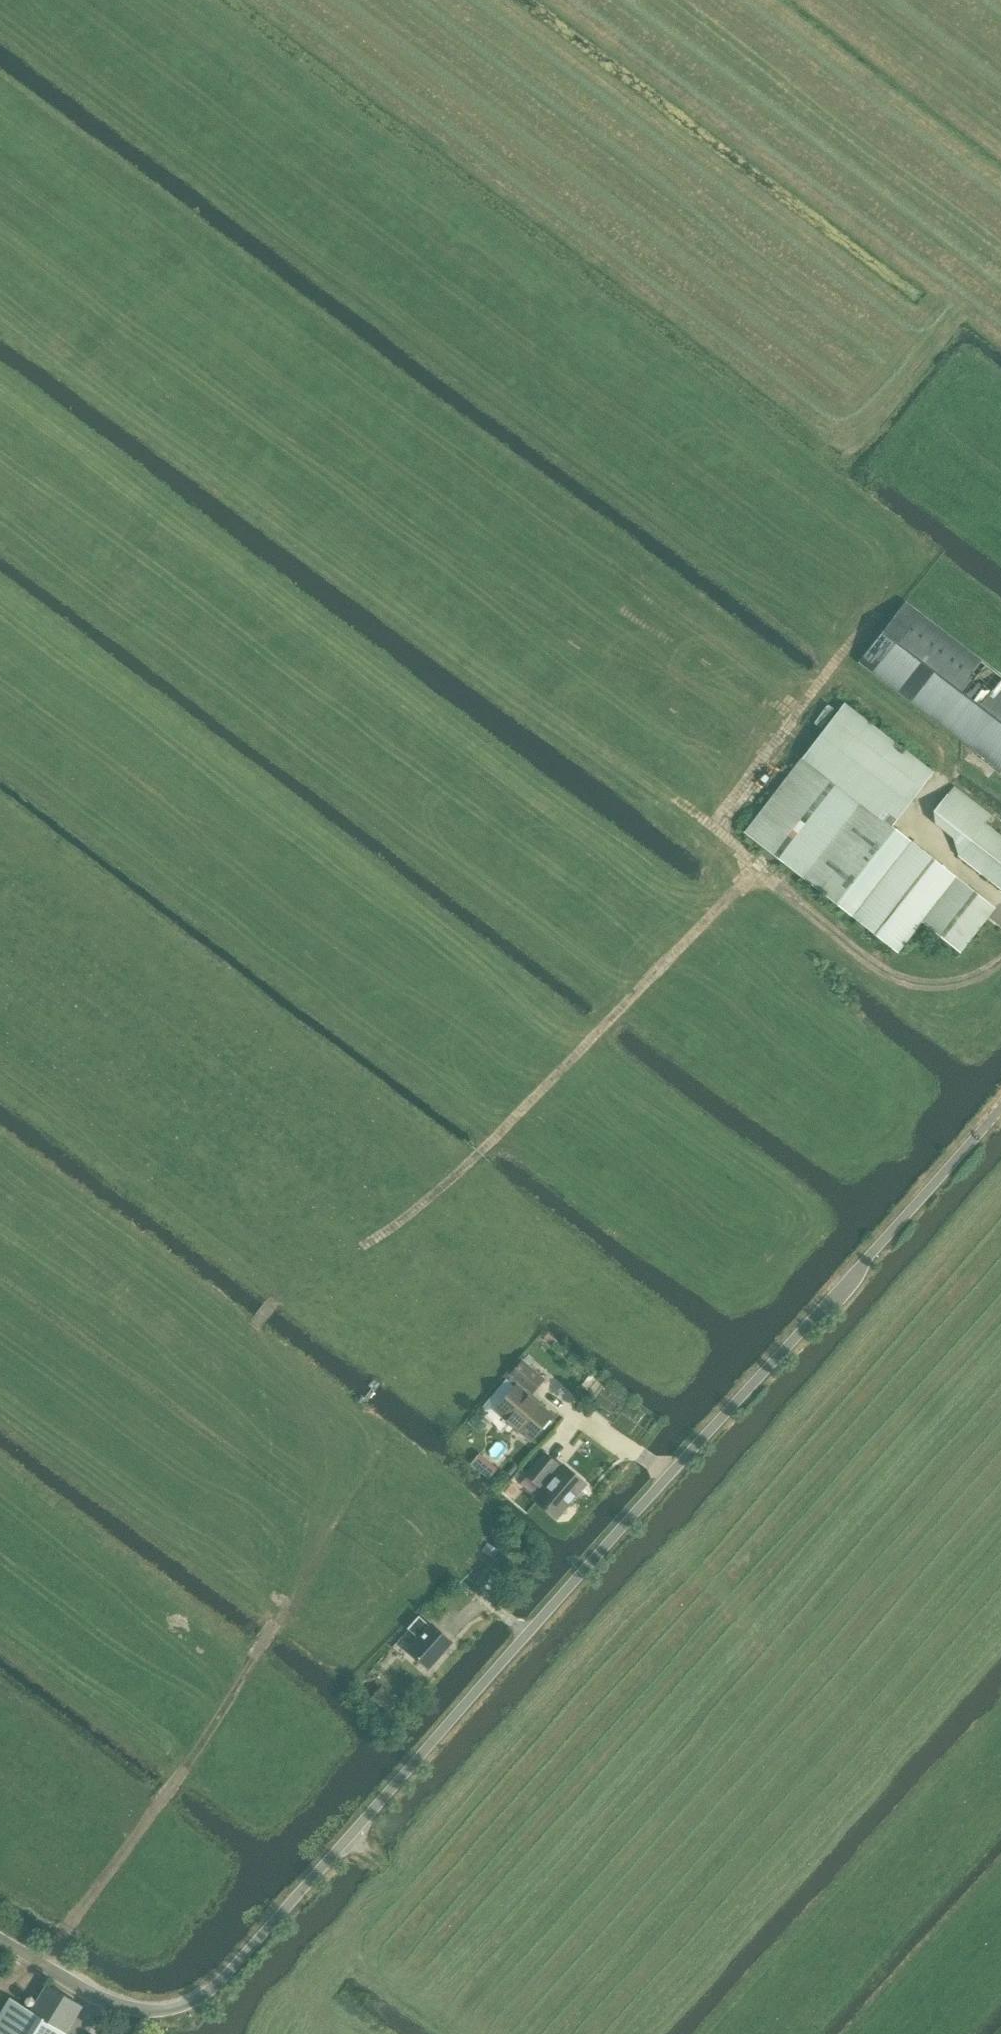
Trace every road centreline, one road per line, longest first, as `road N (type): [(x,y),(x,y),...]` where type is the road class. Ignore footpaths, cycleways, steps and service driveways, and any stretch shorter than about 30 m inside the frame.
road 1 (unclassified): [(171,2012),(220,1985),(1000,1109)]
road 2 (track): [(252,1330),(376,1439),(184,1771),(40,1965)]
road 3 (track): [(480,0),(924,335),(963,301),(1000,328)]
road 4 (unclassified): [(171,2012),(135,2011),(90,1994),(0,1941)]
road 5 (track): [(193,1282),(252,1330),(291,1284)]

